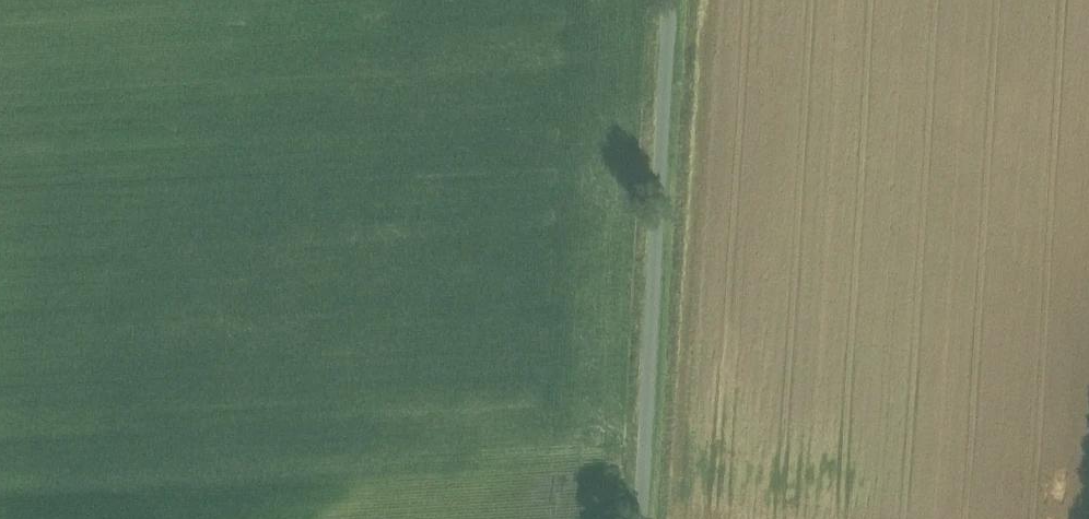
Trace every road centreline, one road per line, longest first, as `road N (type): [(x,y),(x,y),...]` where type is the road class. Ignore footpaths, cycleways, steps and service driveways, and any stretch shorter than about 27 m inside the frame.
road 1 (unclassified): [(671,0),(642,518)]

